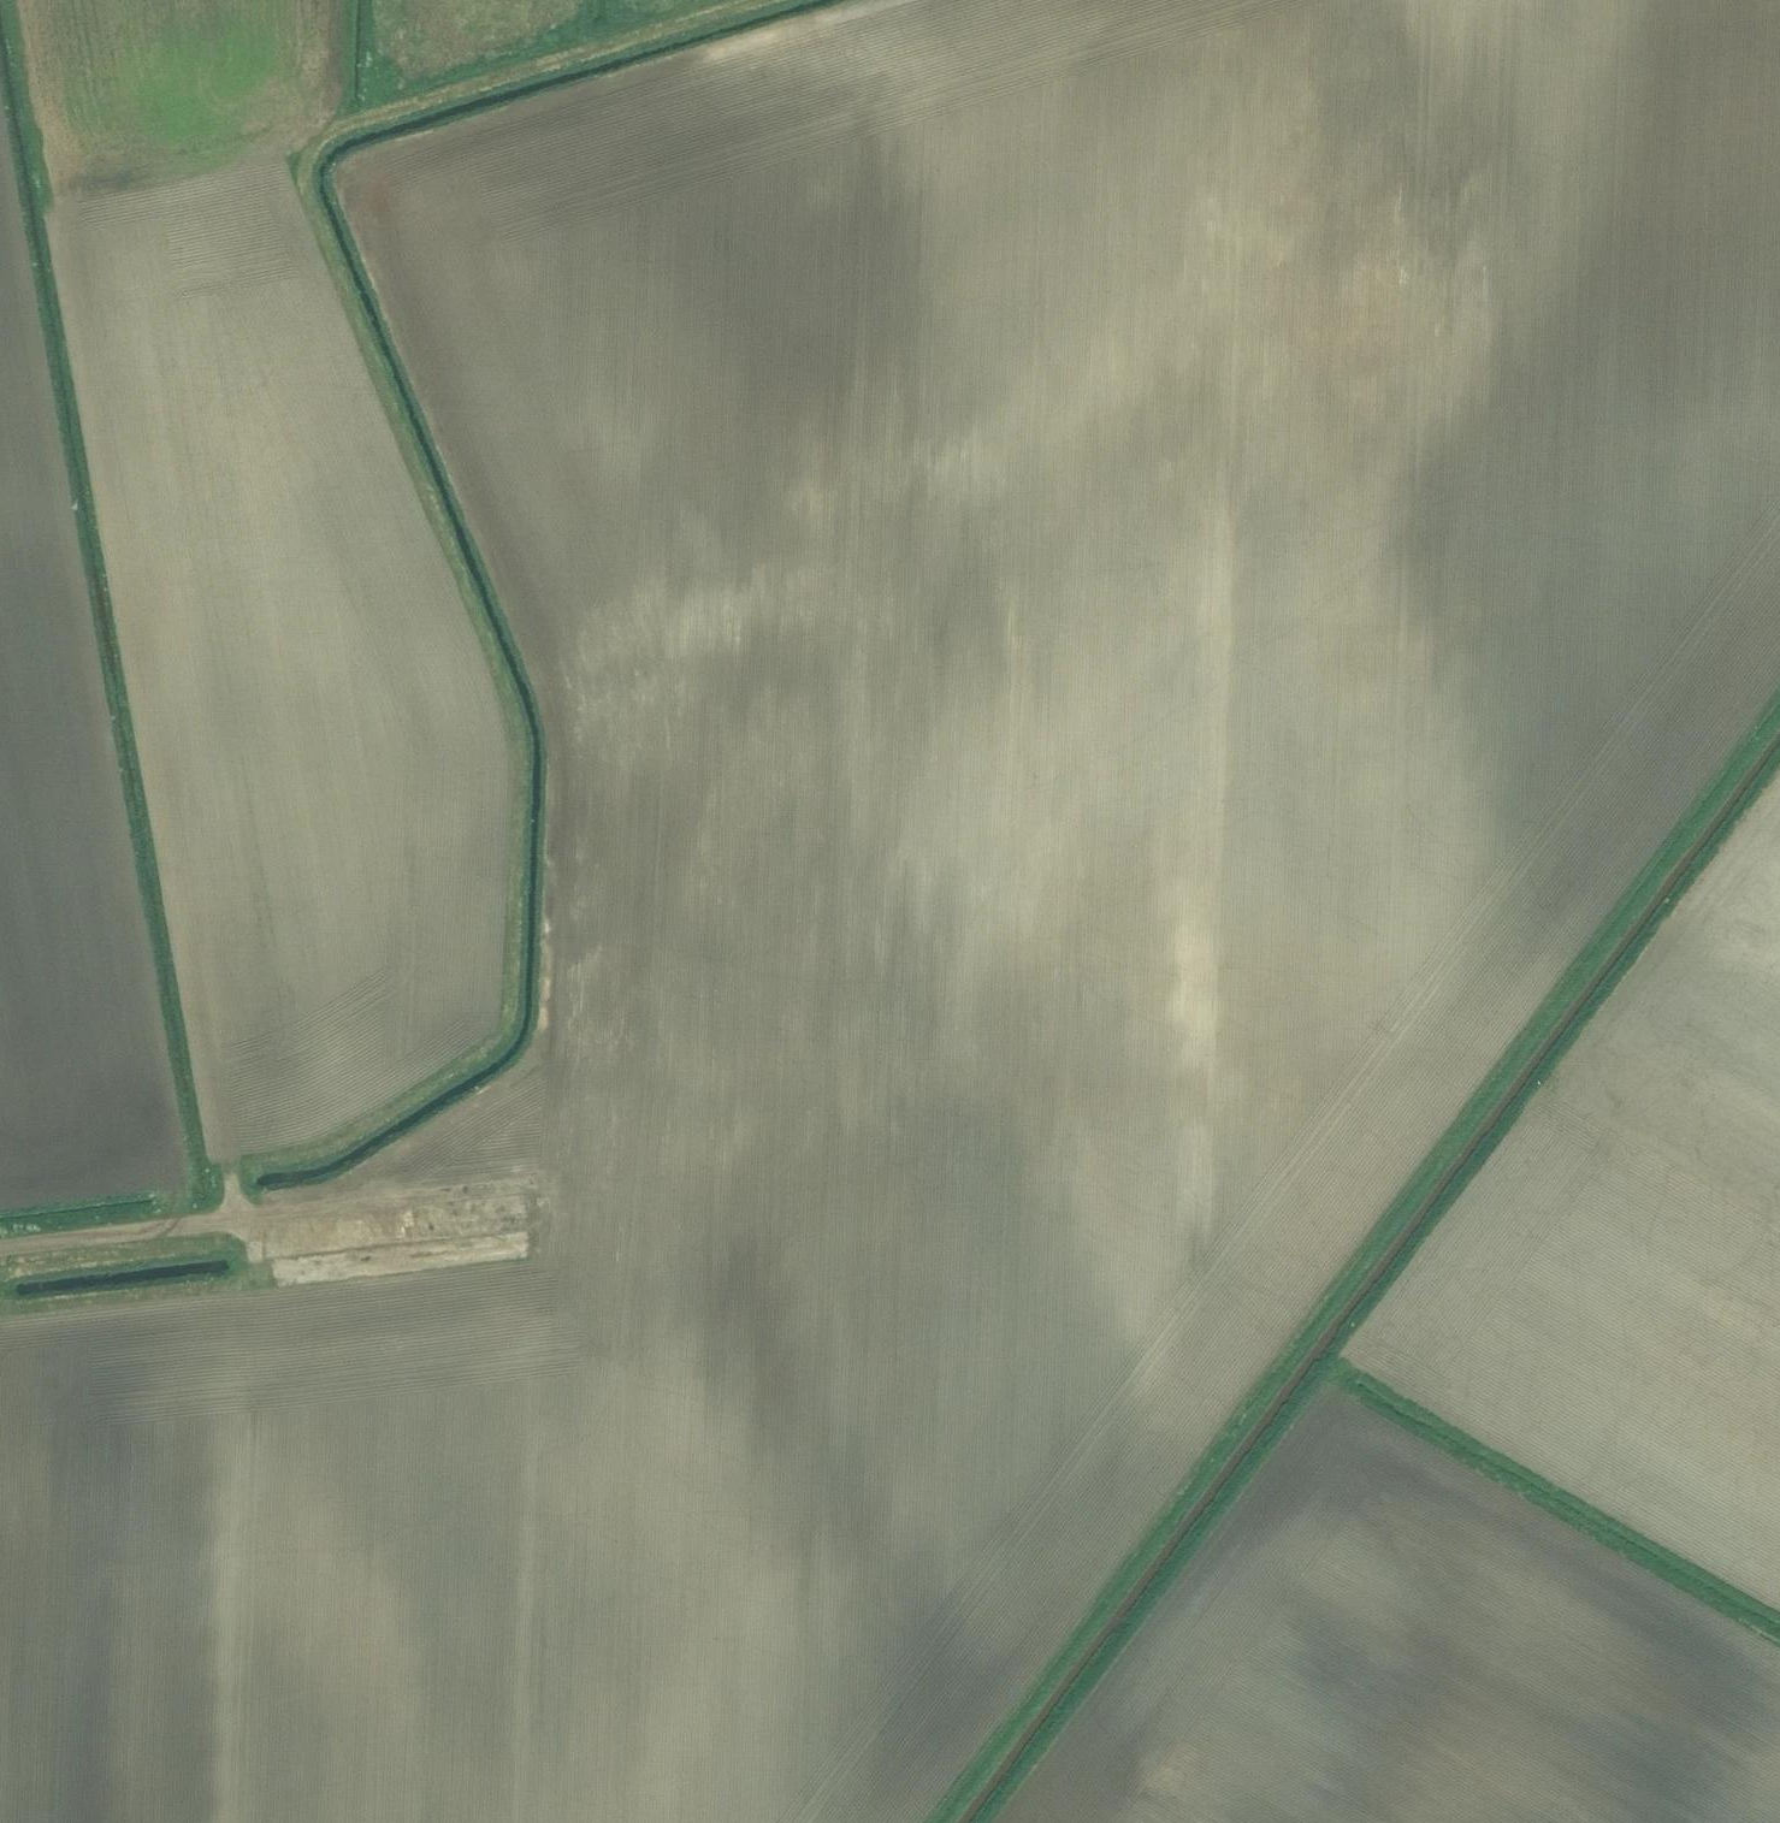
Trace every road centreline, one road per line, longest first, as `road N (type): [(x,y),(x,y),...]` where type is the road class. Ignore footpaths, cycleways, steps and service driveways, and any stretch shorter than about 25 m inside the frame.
road 1 (track): [(515,1187),(0,1250)]

